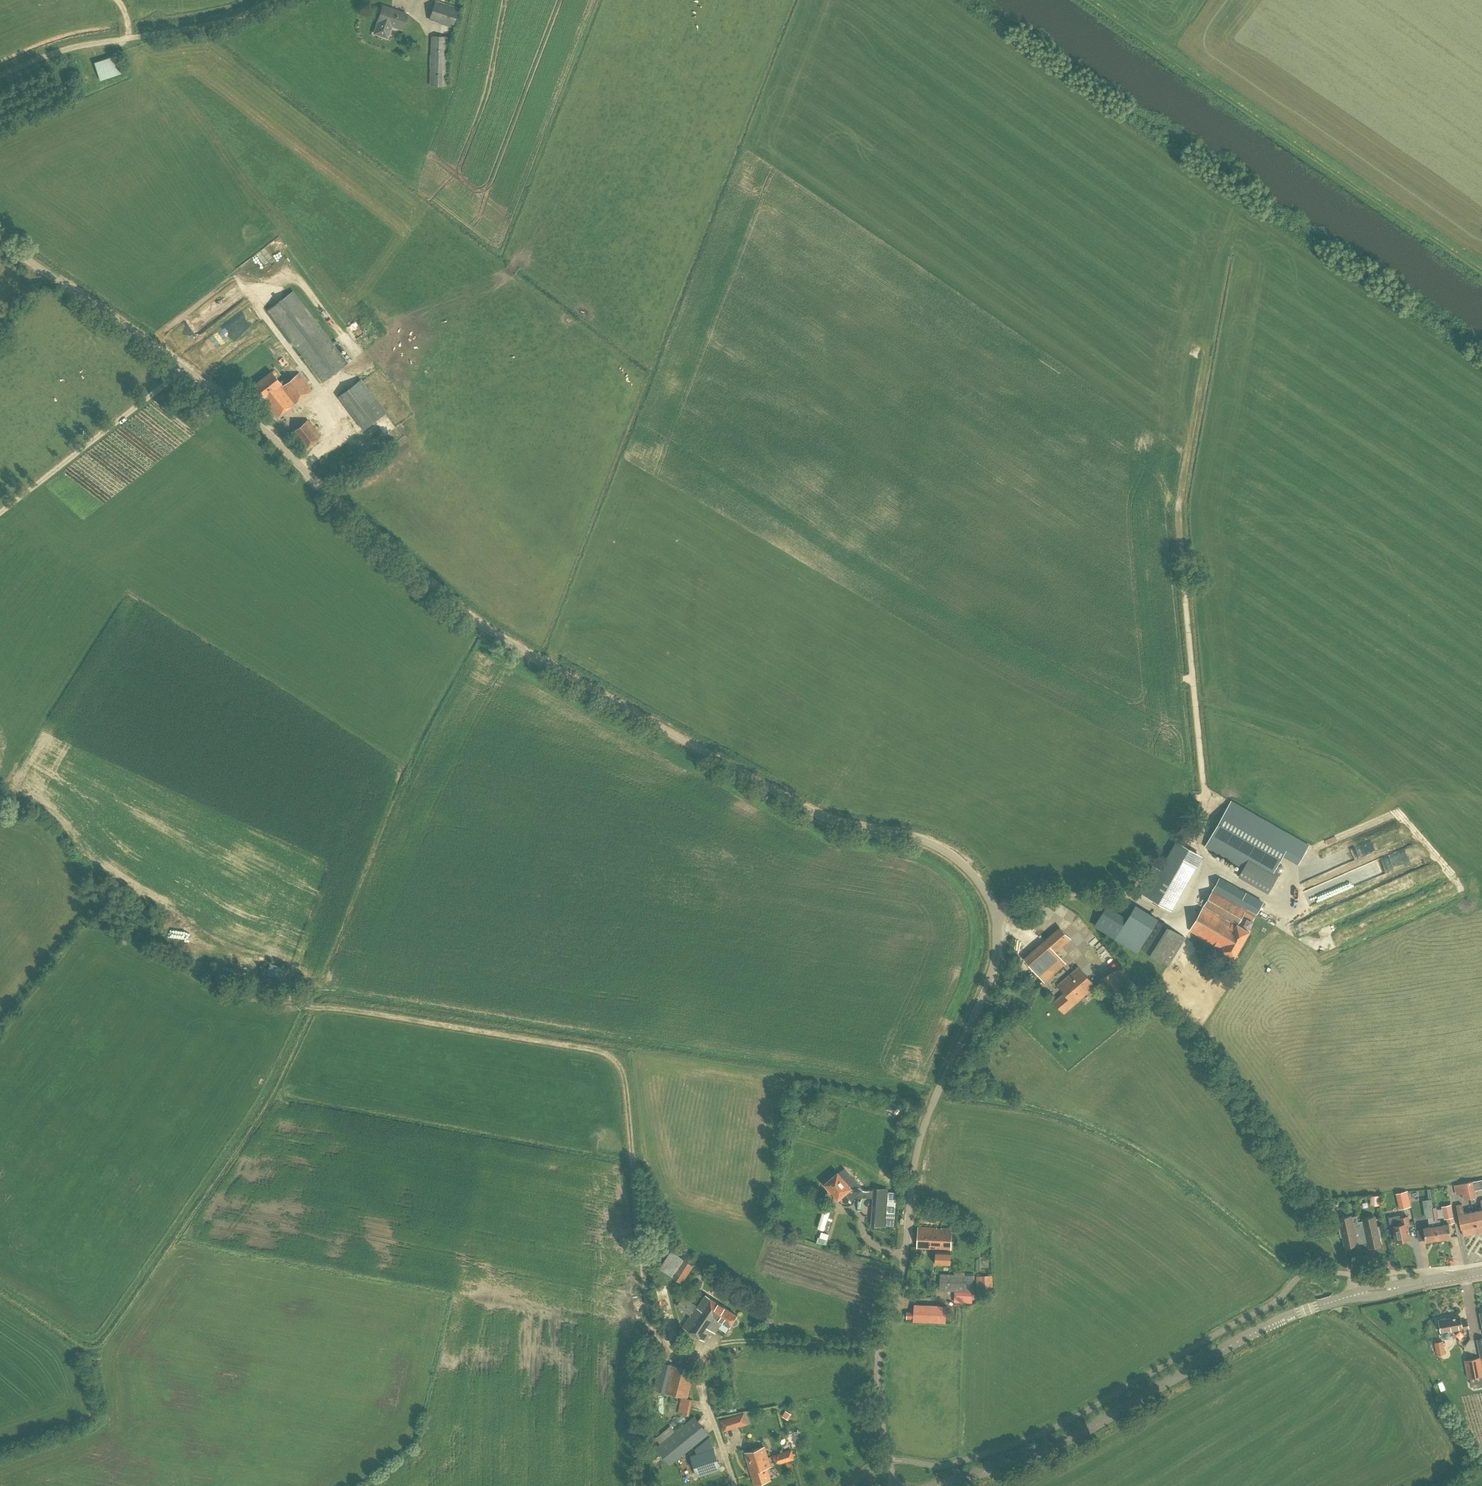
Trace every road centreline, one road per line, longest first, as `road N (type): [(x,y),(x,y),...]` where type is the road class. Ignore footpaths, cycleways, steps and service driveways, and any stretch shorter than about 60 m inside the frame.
road 1 (unclassified): [(894,1485),(879,1356),(903,1264),(921,1140),(993,969),(997,924),(978,881),(957,858),(915,837),(823,818),(512,645),(396,557),(229,402),(0,239)]
road 2 (secondary): [(933,1485),(1055,1446),(1295,1315),(1481,1271)]
road 3 (track): [(1086,0),(1481,274)]

